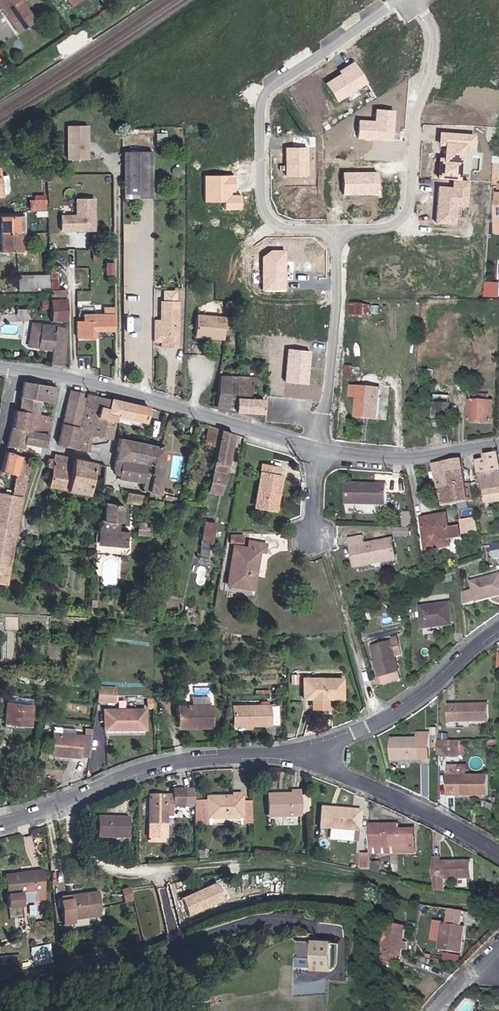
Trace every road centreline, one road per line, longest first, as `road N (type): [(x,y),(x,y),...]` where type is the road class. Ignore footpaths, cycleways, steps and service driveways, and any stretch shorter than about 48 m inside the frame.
road 1 (residential): [(335,232),(279,228),(265,214),(262,102),(273,84),(405,0)]
road 2 (unclassified): [(313,446),(0,367)]
road 3 (residential): [(0,825),(135,773),(307,753)]
road 4 (residential): [(413,0),(433,24),(436,46),(416,112),(406,215),(384,228),(335,232)]
road 5 (residential): [(307,753),(382,723),(498,632)]
road 6 (residential): [(313,446),(325,413),(338,294),(335,232)]
road 7 (residential): [(307,753),(498,851)]
road 8 (track): [(382,723),(328,552),(314,539)]
road 9 (unclassified): [(498,450),(401,463),(313,446)]

